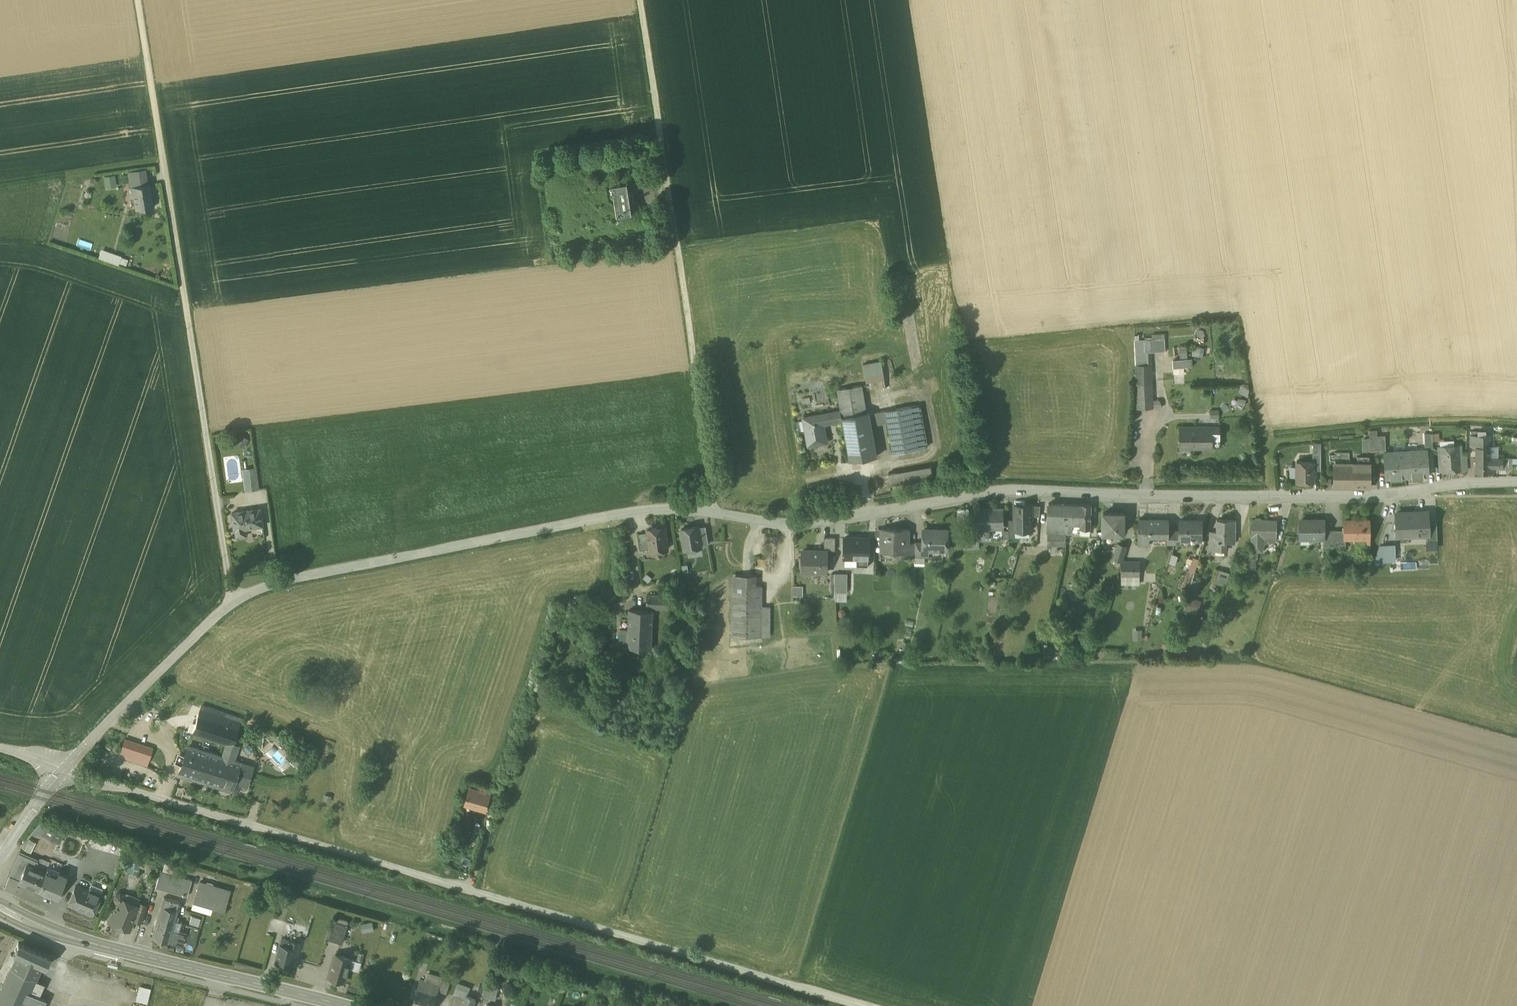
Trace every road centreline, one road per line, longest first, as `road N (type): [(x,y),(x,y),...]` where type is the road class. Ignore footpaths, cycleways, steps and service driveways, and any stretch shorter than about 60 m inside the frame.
road 1 (unclassified): [(875,1005),(65,767)]
road 2 (residential): [(1516,482),(1368,497),(1010,489),(805,524),(720,510)]
road 3 (unclassified): [(234,597),(141,0)]
road 4 (unclassified): [(720,510),(642,0)]
road 5 (residential): [(720,510),(629,511),(277,579),(234,597)]
road 6 (secondary): [(347,1005),(57,934),(0,905)]
road 7 (residential): [(234,597),(65,767)]
road 8 (track): [(165,158),(0,182)]

